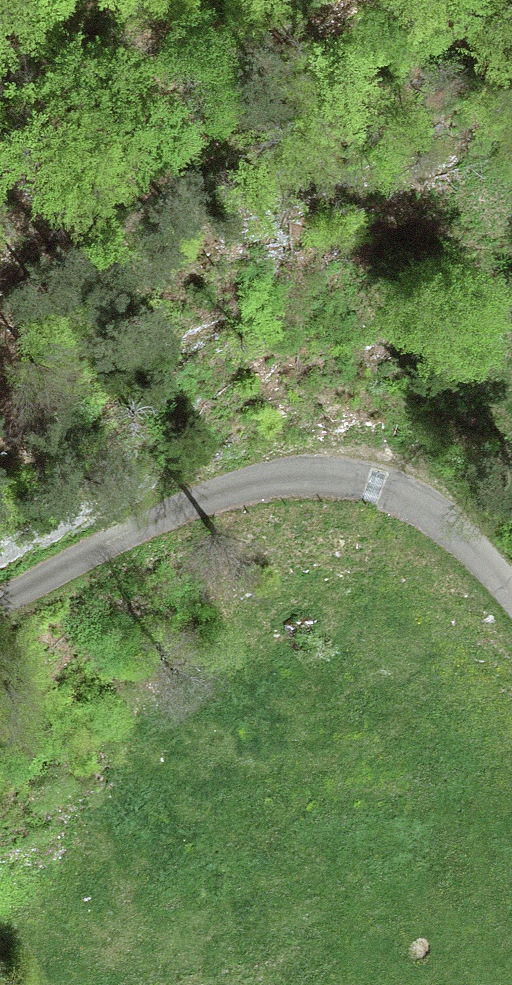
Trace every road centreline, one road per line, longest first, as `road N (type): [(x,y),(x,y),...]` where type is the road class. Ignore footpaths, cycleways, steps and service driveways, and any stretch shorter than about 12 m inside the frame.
road 1 (unclassified): [(511,599),(462,543),(391,493),(339,475),(298,476),(143,524),(0,604)]
road 2 (track): [(0,263),(53,218),(189,132),(346,0)]

